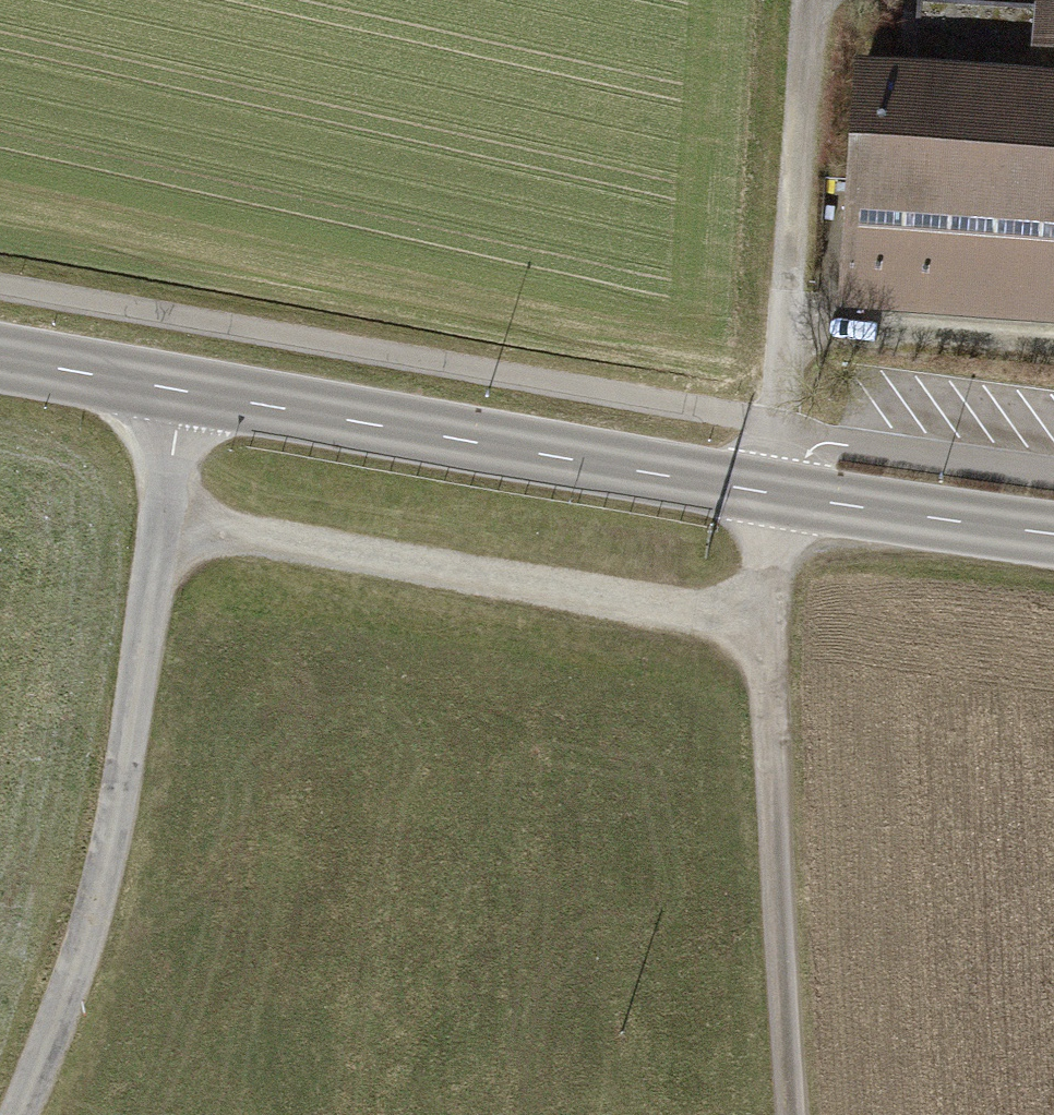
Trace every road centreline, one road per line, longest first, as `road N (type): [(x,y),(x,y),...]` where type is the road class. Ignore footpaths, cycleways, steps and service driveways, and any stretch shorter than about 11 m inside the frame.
road 1 (tertiary): [(0,360),(777,491)]
road 2 (track): [(16,1114),(94,938),(176,528),(181,394)]
road 3 (track): [(789,1114),(759,616),(760,565),(777,491)]
road 4 (track): [(759,616),(176,528)]
road 5 (residential): [(811,0),(777,491)]
road 6 (tertiary): [(777,491),(1053,531)]

